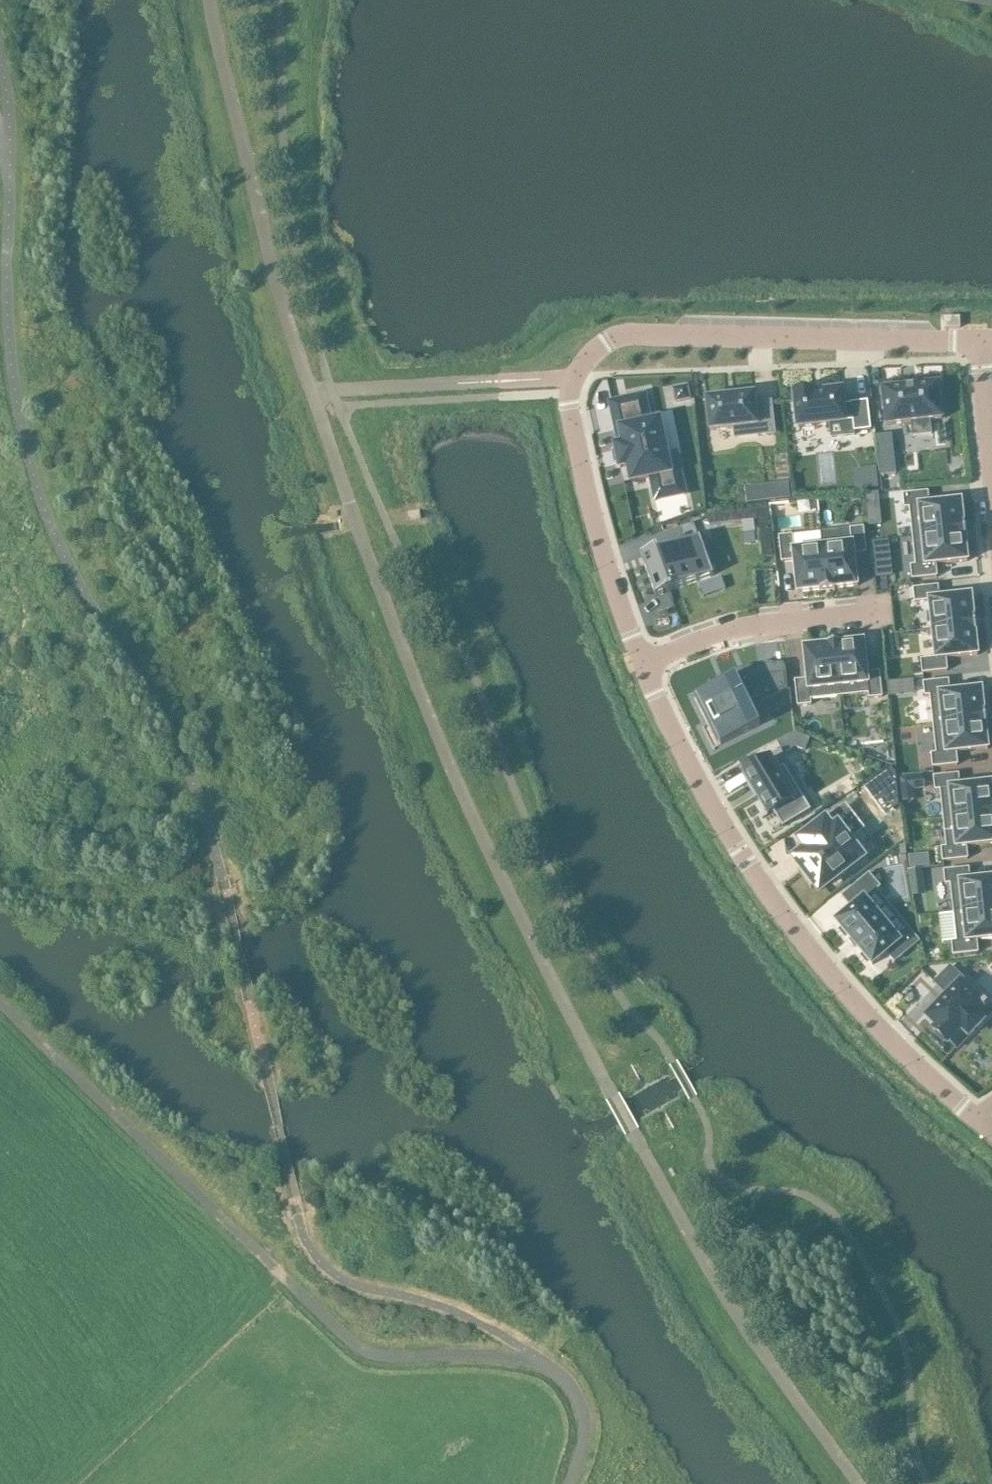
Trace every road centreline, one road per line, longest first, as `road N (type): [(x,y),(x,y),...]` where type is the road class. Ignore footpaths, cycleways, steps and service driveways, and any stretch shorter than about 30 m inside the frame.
road 1 (unclassified): [(570,1483),(584,1421),(553,1369),(486,1354),(366,1350),(0,1001)]
road 2 (residential): [(980,340),(638,334),(608,342),(591,357),(573,392),(575,443),(615,602),(642,666)]
road 3 (residential): [(642,666),(691,778),(737,855),(845,998),(975,1118)]
road 4 (residential): [(884,612),(765,624),(642,666)]
road 5 (residential): [(980,340),(991,467)]

